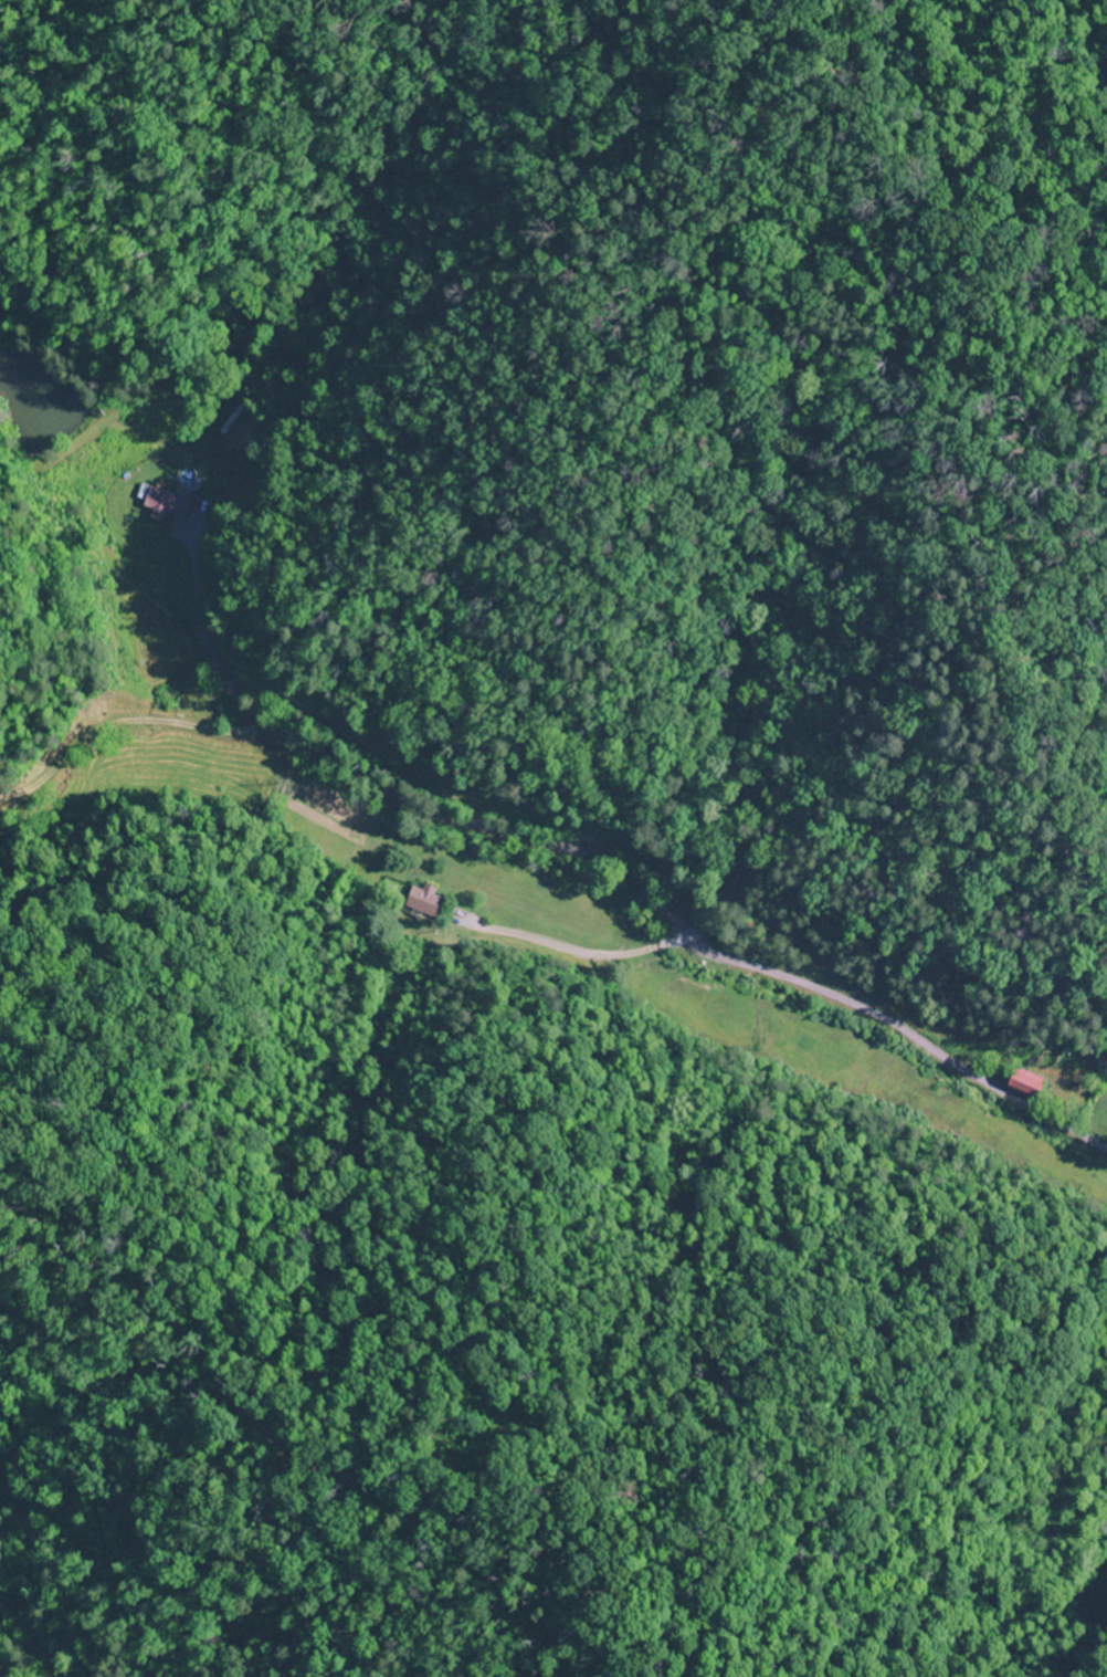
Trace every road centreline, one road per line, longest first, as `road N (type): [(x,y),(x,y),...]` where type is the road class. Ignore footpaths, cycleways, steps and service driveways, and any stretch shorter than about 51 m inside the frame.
road 1 (residential): [(1106,1151),(878,1016),(707,951),(614,863),(430,813),(256,719)]

